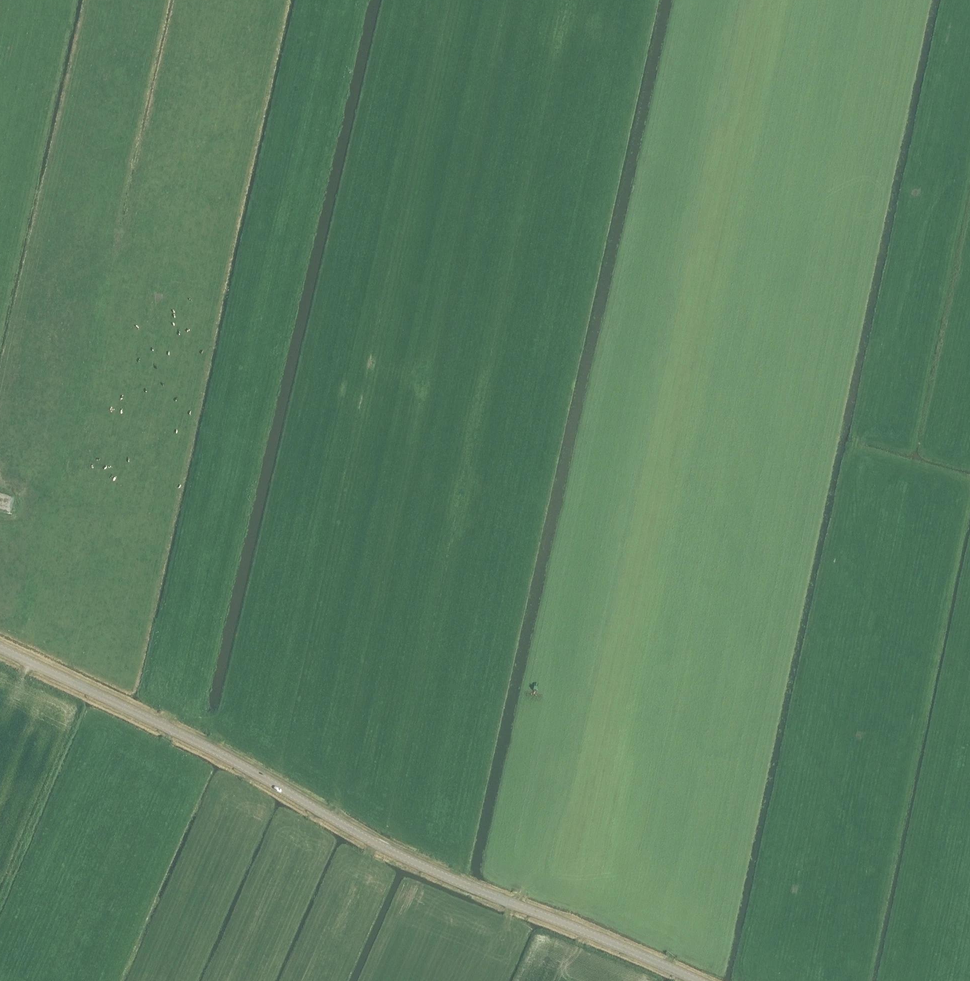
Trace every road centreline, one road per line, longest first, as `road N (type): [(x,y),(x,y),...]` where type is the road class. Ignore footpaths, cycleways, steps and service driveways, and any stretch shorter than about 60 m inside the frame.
road 1 (tertiary): [(702,980),(405,858),(225,756),(0,645)]

